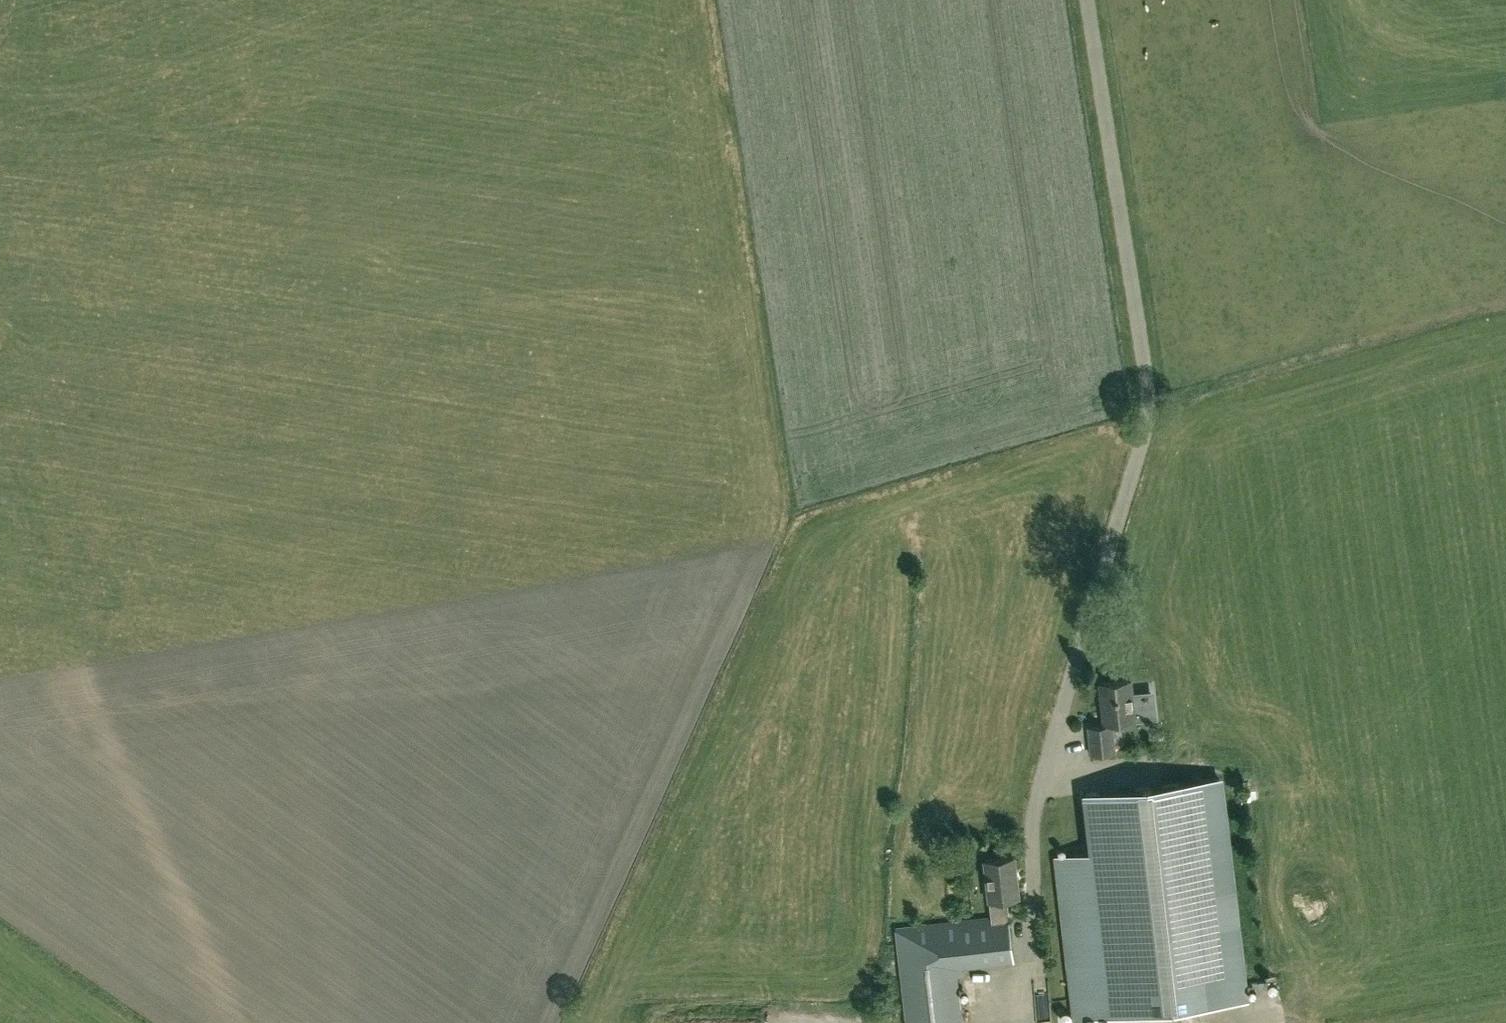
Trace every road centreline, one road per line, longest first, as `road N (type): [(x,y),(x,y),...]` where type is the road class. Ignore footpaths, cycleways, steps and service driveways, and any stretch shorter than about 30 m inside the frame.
road 1 (unclassified): [(1030,823),(1148,418),(1085,0)]

